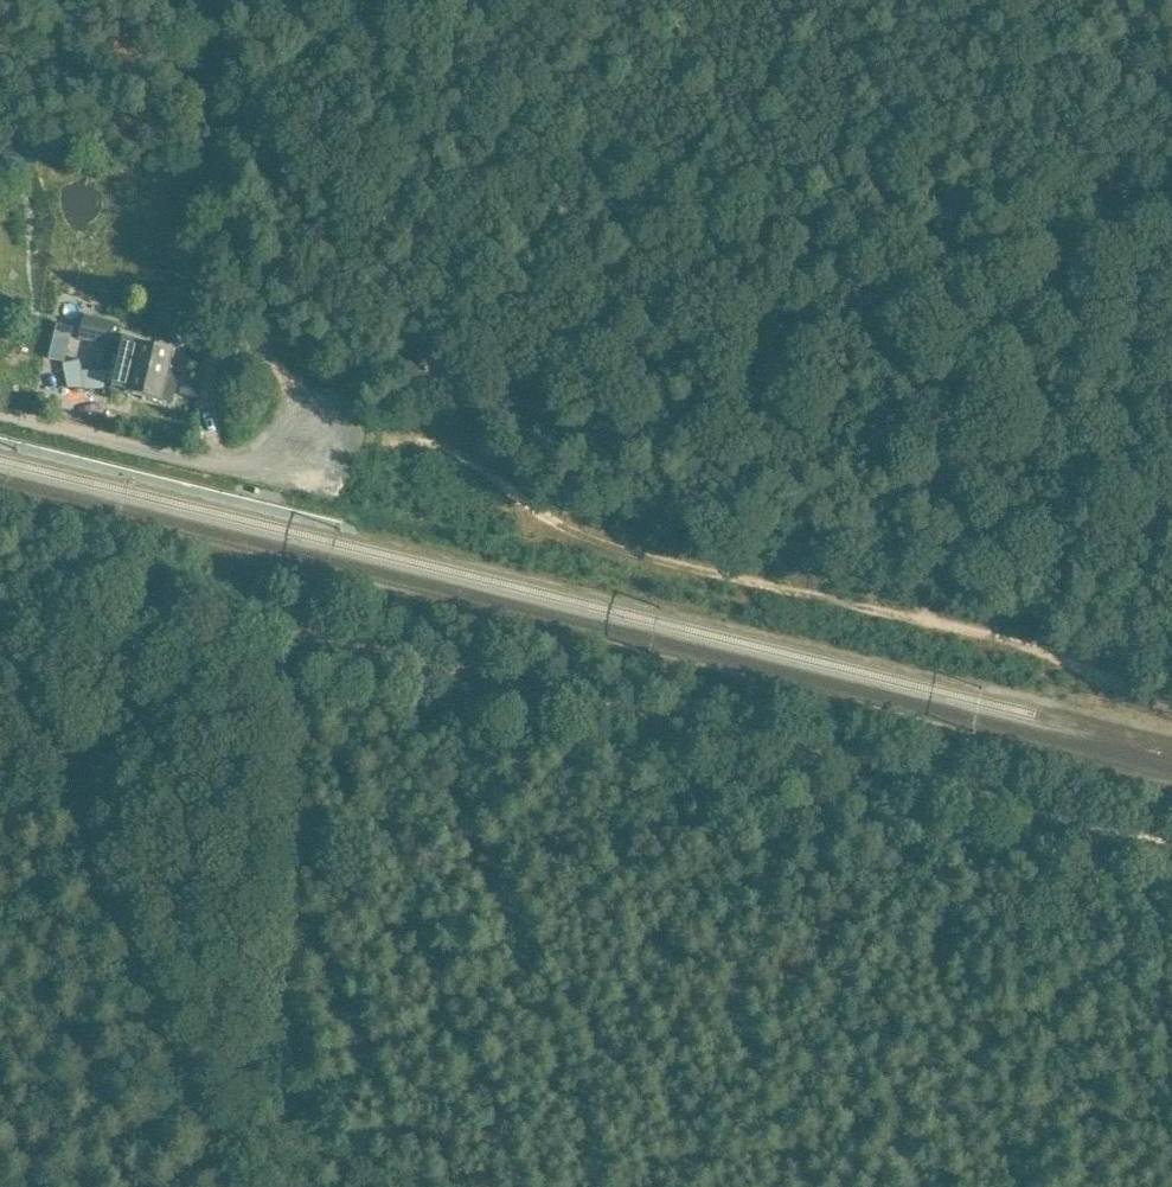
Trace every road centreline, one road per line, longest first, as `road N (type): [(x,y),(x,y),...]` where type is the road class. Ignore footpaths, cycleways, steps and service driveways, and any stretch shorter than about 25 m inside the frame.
road 1 (track): [(1171,834),(347,627),(203,580),(157,579)]
road 2 (track): [(378,439),(443,447),(534,509),(611,546),(1033,648),(1171,703)]
road 3 (track): [(79,802),(232,1186)]
road 4 (residential): [(0,412),(211,460),(298,447)]
road 5 (track): [(443,1186),(210,1131)]
road 6 (track): [(79,802),(157,579)]
road 7 (track): [(378,439),(309,409),(267,360),(225,346),(212,352)]

